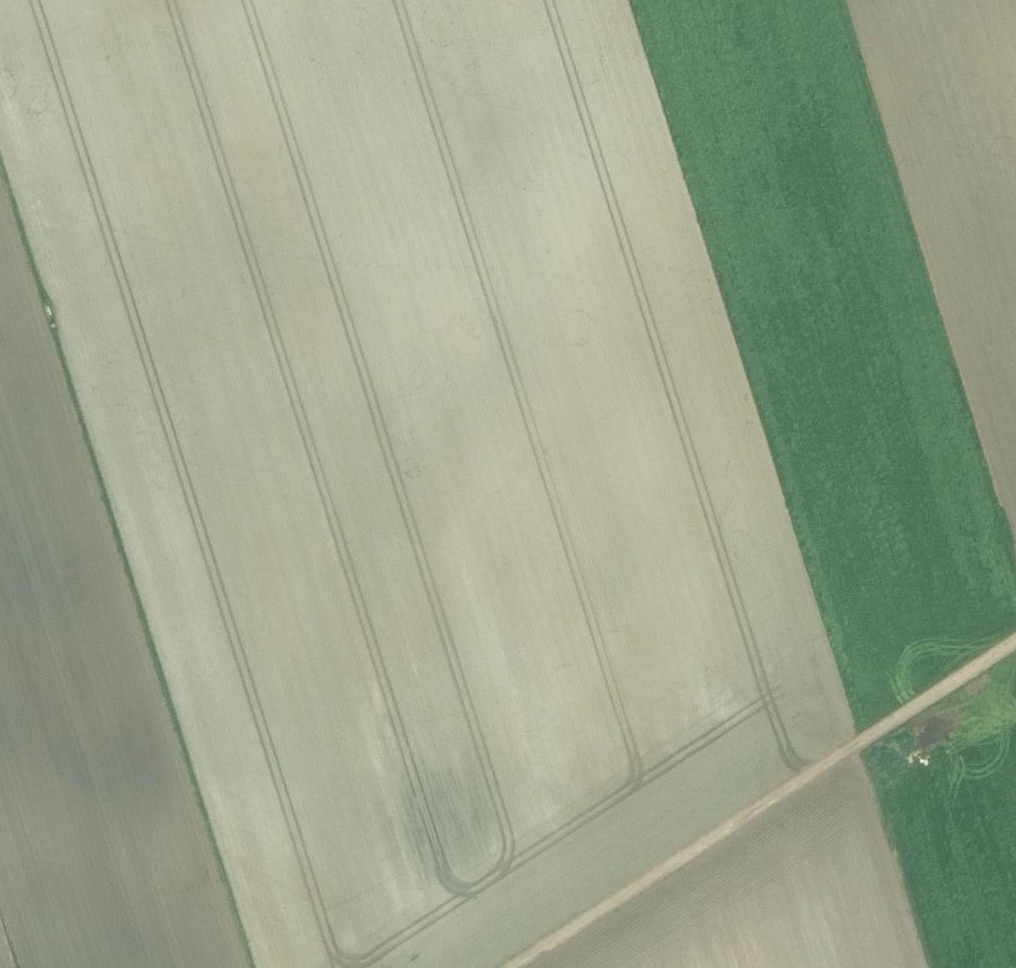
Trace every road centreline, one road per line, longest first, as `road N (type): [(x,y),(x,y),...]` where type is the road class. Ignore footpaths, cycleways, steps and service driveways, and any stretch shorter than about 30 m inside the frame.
road 1 (track): [(1015,645),(510,967)]

